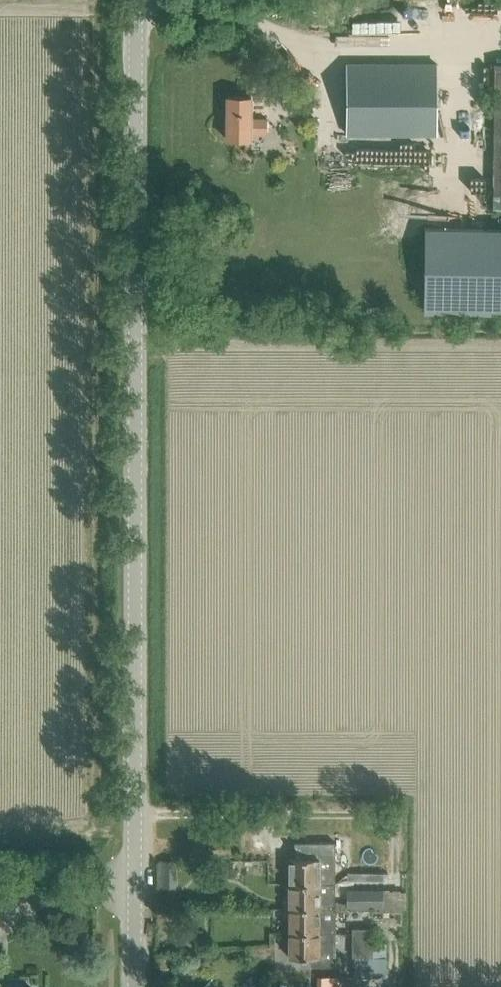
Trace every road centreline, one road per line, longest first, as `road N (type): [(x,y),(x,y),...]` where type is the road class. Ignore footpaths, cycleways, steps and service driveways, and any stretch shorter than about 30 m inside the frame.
road 1 (unclassified): [(134,986),(136,0)]

